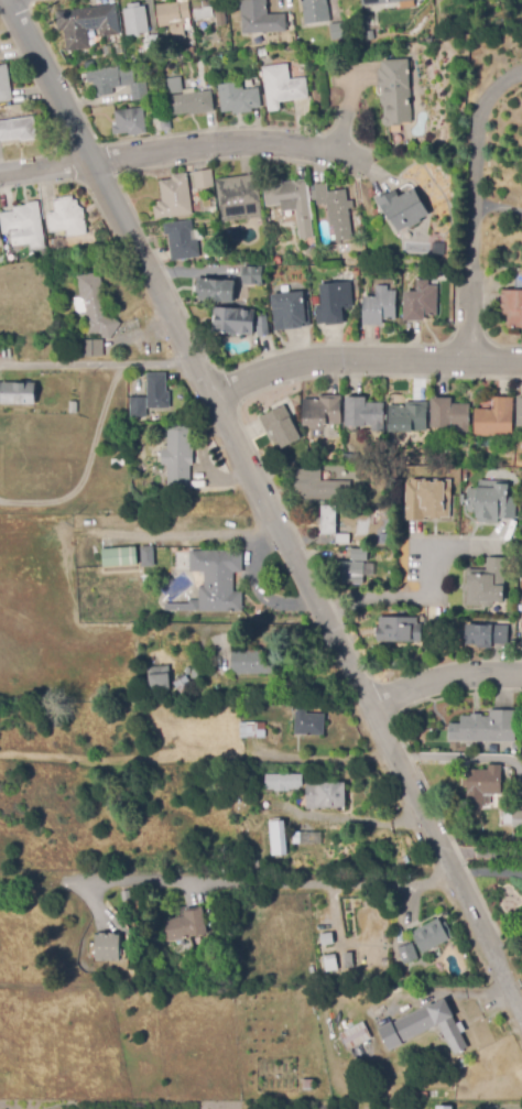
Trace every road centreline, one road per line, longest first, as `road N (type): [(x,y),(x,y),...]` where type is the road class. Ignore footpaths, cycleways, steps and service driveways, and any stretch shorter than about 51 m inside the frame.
road 1 (residential): [(9,0),(521,1004)]
road 2 (residential): [(356,157),(222,146),(0,174)]
road 3 (residential): [(211,394),(302,362),(521,361)]
road 4 (residential): [(466,360),(476,121),(504,80),(521,79)]
road 5 (residential): [(358,594),(426,594),(426,556),(439,546),(475,545)]
road 6 (residential): [(521,674),(466,673),(369,704)]

